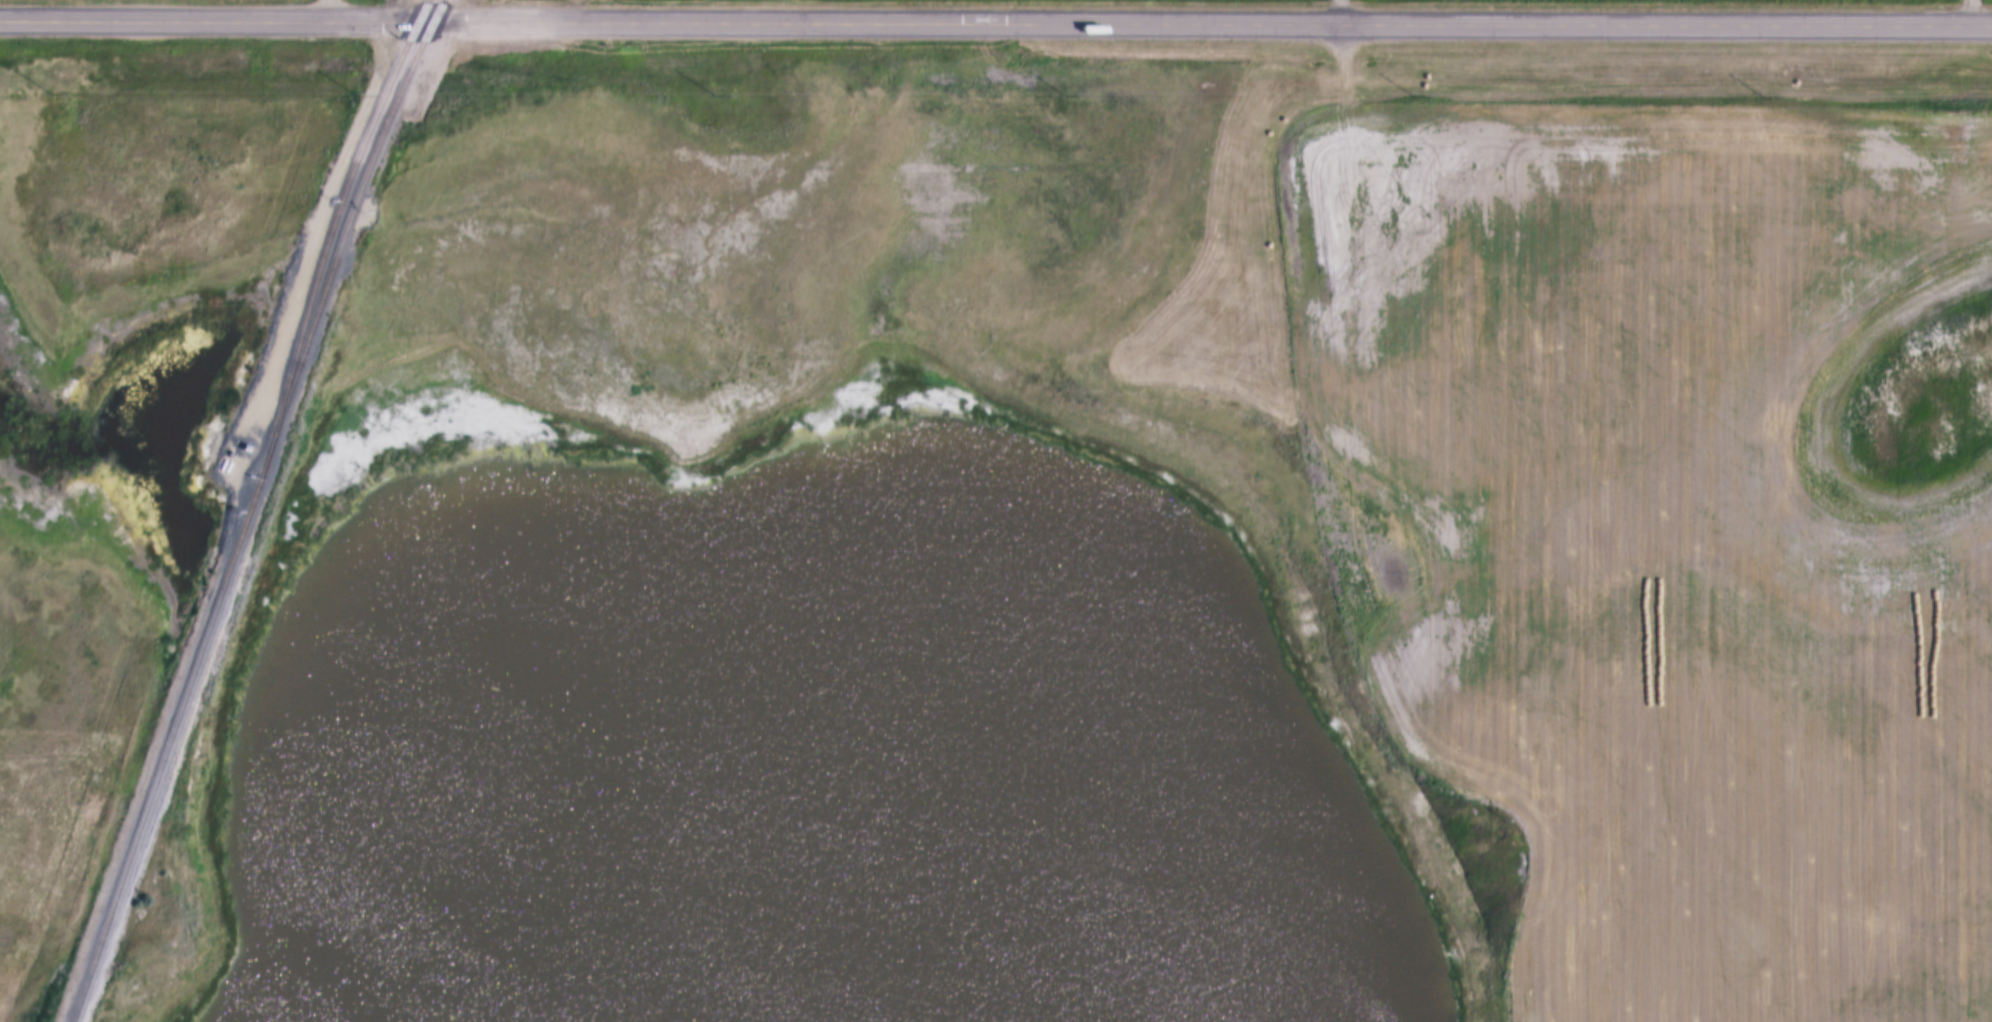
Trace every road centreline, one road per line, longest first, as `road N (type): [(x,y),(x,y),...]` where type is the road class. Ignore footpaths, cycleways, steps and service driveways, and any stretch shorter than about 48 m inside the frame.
road 1 (primary): [(0,20),(1991,22)]

